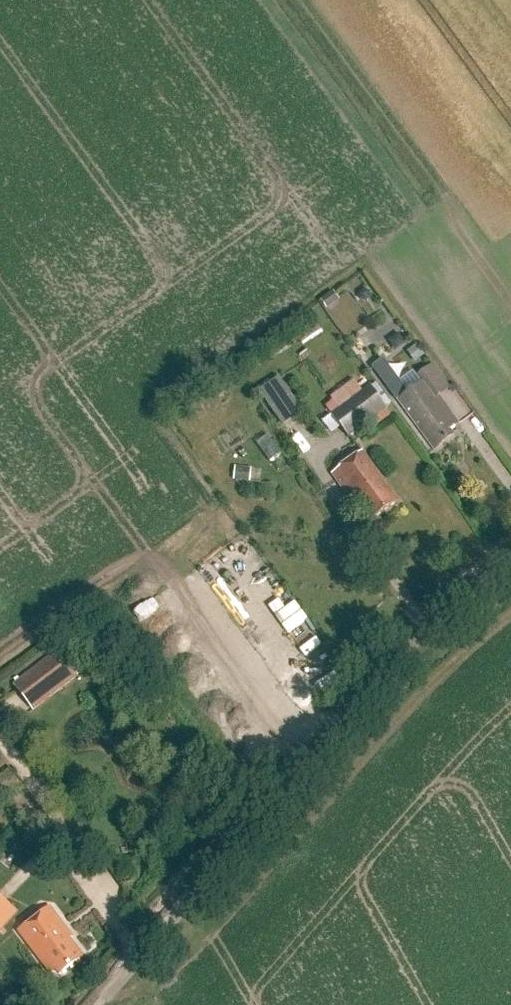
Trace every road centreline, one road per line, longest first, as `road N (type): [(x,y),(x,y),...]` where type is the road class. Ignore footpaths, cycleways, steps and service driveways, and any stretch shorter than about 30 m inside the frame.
road 1 (unclassified): [(101,1004),(353,704),(429,627),(510,562)]

